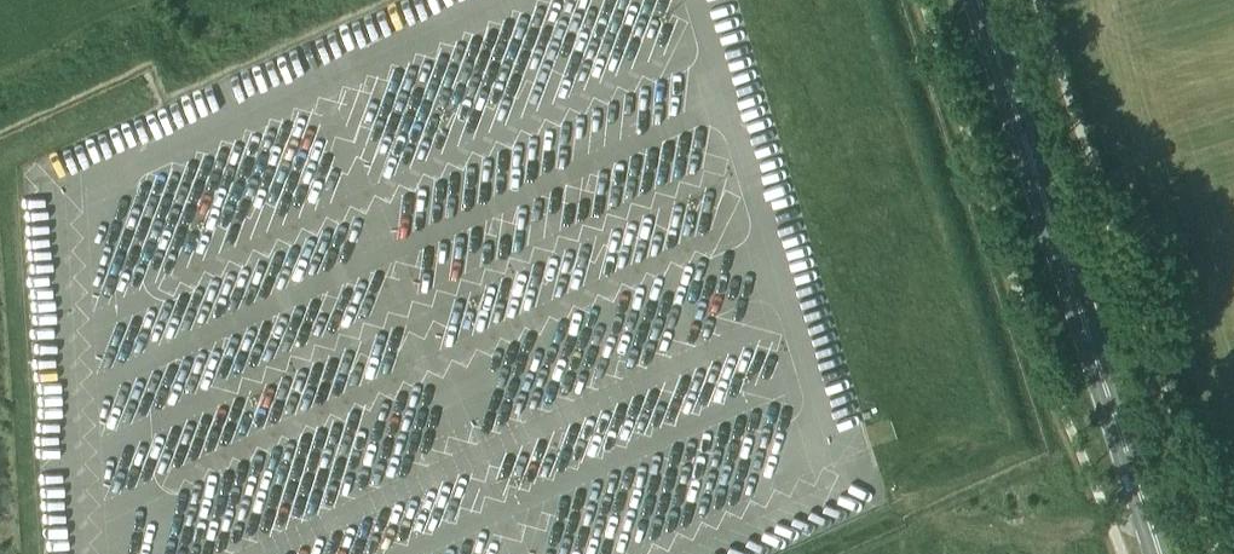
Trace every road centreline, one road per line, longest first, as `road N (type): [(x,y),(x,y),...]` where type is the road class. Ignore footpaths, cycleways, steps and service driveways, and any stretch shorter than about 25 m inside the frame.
road 1 (primary): [(1158,553),(978,0)]

